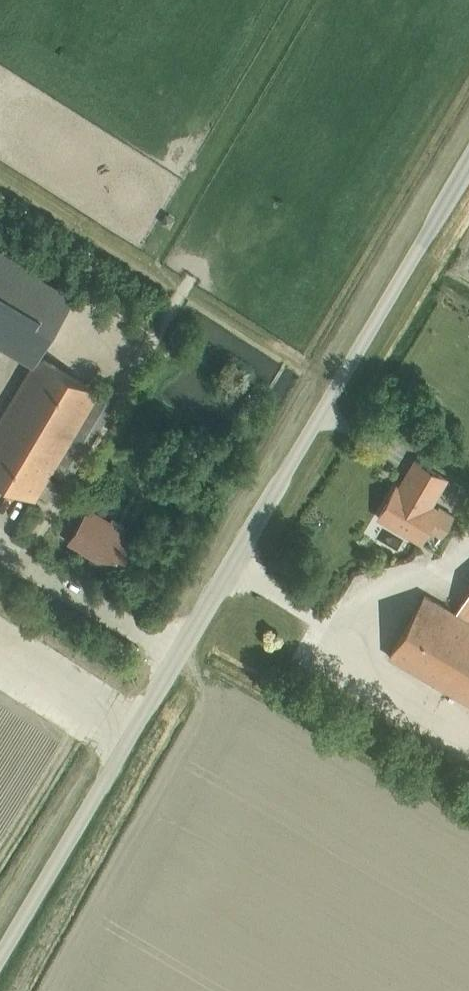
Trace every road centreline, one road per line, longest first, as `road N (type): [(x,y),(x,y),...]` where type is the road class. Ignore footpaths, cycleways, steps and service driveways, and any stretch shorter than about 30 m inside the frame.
road 1 (unclassified): [(0,957),(468,167)]

